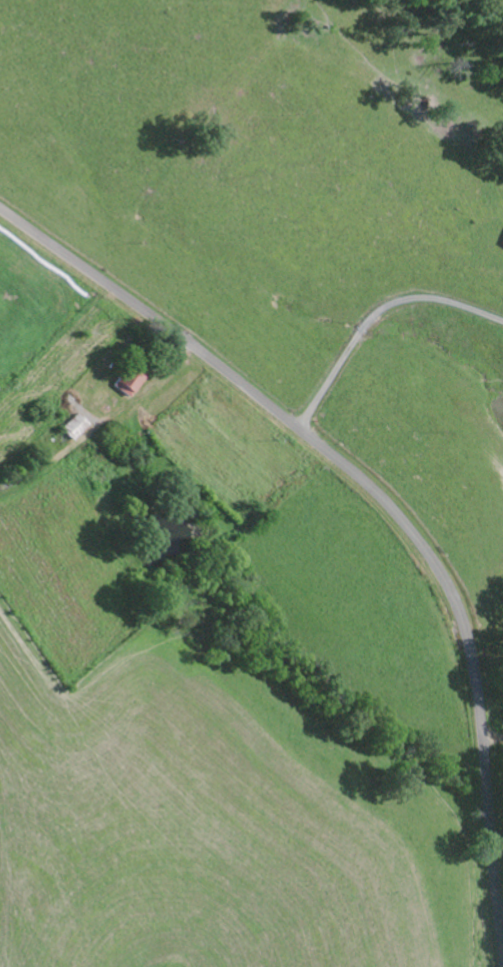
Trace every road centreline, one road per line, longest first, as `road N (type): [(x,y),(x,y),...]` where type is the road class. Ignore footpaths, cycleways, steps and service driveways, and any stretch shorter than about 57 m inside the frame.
road 1 (residential): [(502,966),(482,710),(445,579),(388,504),(340,460),(0,206)]

